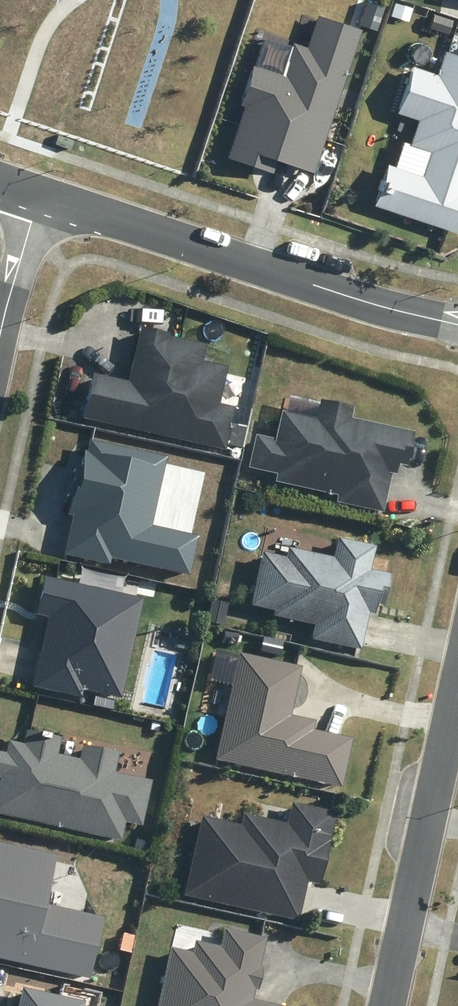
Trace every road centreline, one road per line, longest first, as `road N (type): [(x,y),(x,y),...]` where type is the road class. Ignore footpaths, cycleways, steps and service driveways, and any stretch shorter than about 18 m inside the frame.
road 1 (residential): [(457,324),(314,286),(44,191)]
road 2 (residential): [(387,1005),(457,682)]
road 3 (residential): [(0,345),(44,191)]

